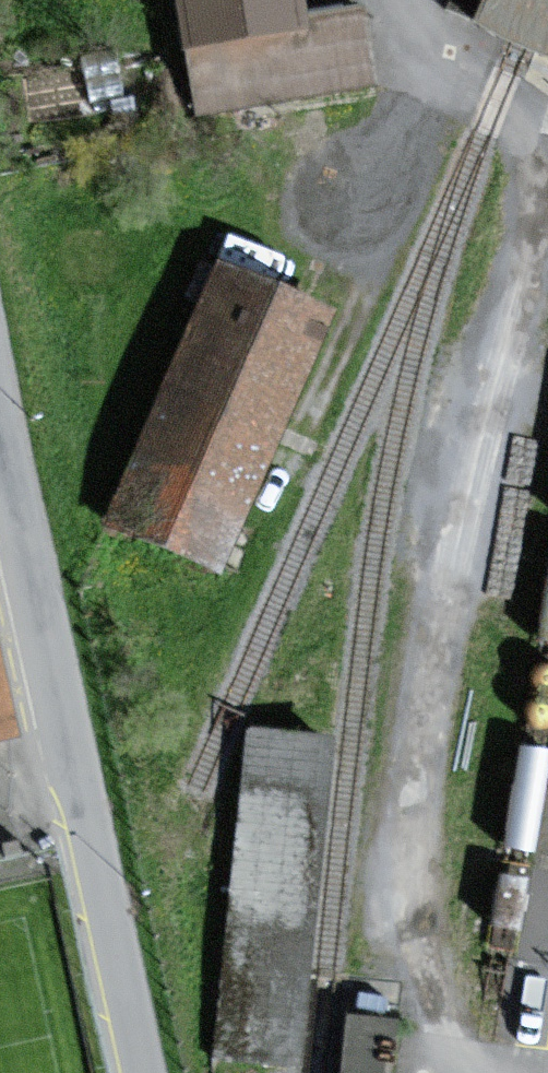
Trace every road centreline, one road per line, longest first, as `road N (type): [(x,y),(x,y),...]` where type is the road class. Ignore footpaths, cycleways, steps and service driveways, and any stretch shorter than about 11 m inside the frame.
road 1 (track): [(547,171),(420,757),(410,879),(441,1029)]
road 2 (residential): [(0,429),(134,1072)]

